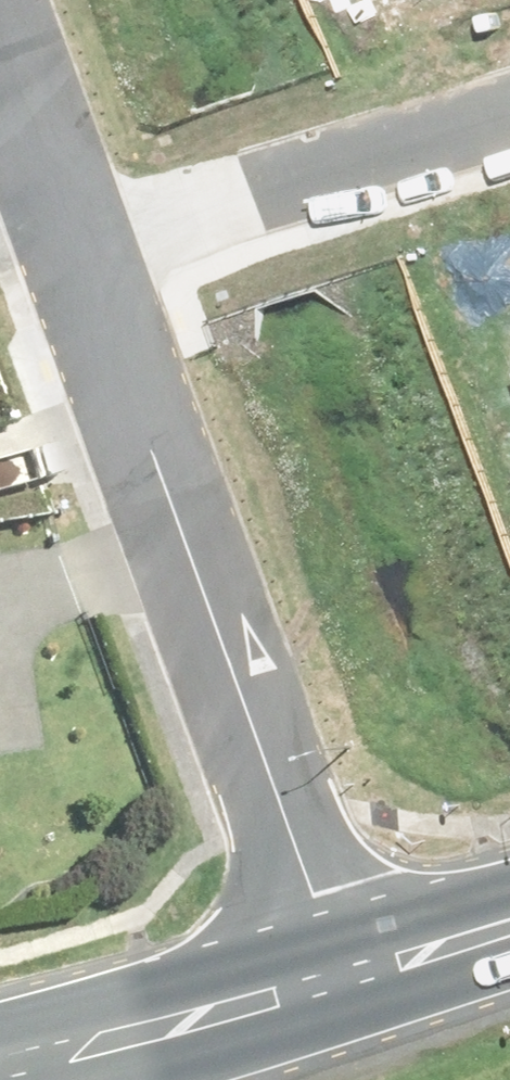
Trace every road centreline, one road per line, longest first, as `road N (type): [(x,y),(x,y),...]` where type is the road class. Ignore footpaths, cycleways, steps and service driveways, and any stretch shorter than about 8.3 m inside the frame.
road 1 (residential): [(67,221),(344,978)]
road 2 (residential): [(67,221),(509,93)]
road 3 (primary): [(344,978),(0,1069)]
road 4 (residential): [(0,39),(67,221)]
road 5 (primary): [(509,927),(344,978)]

